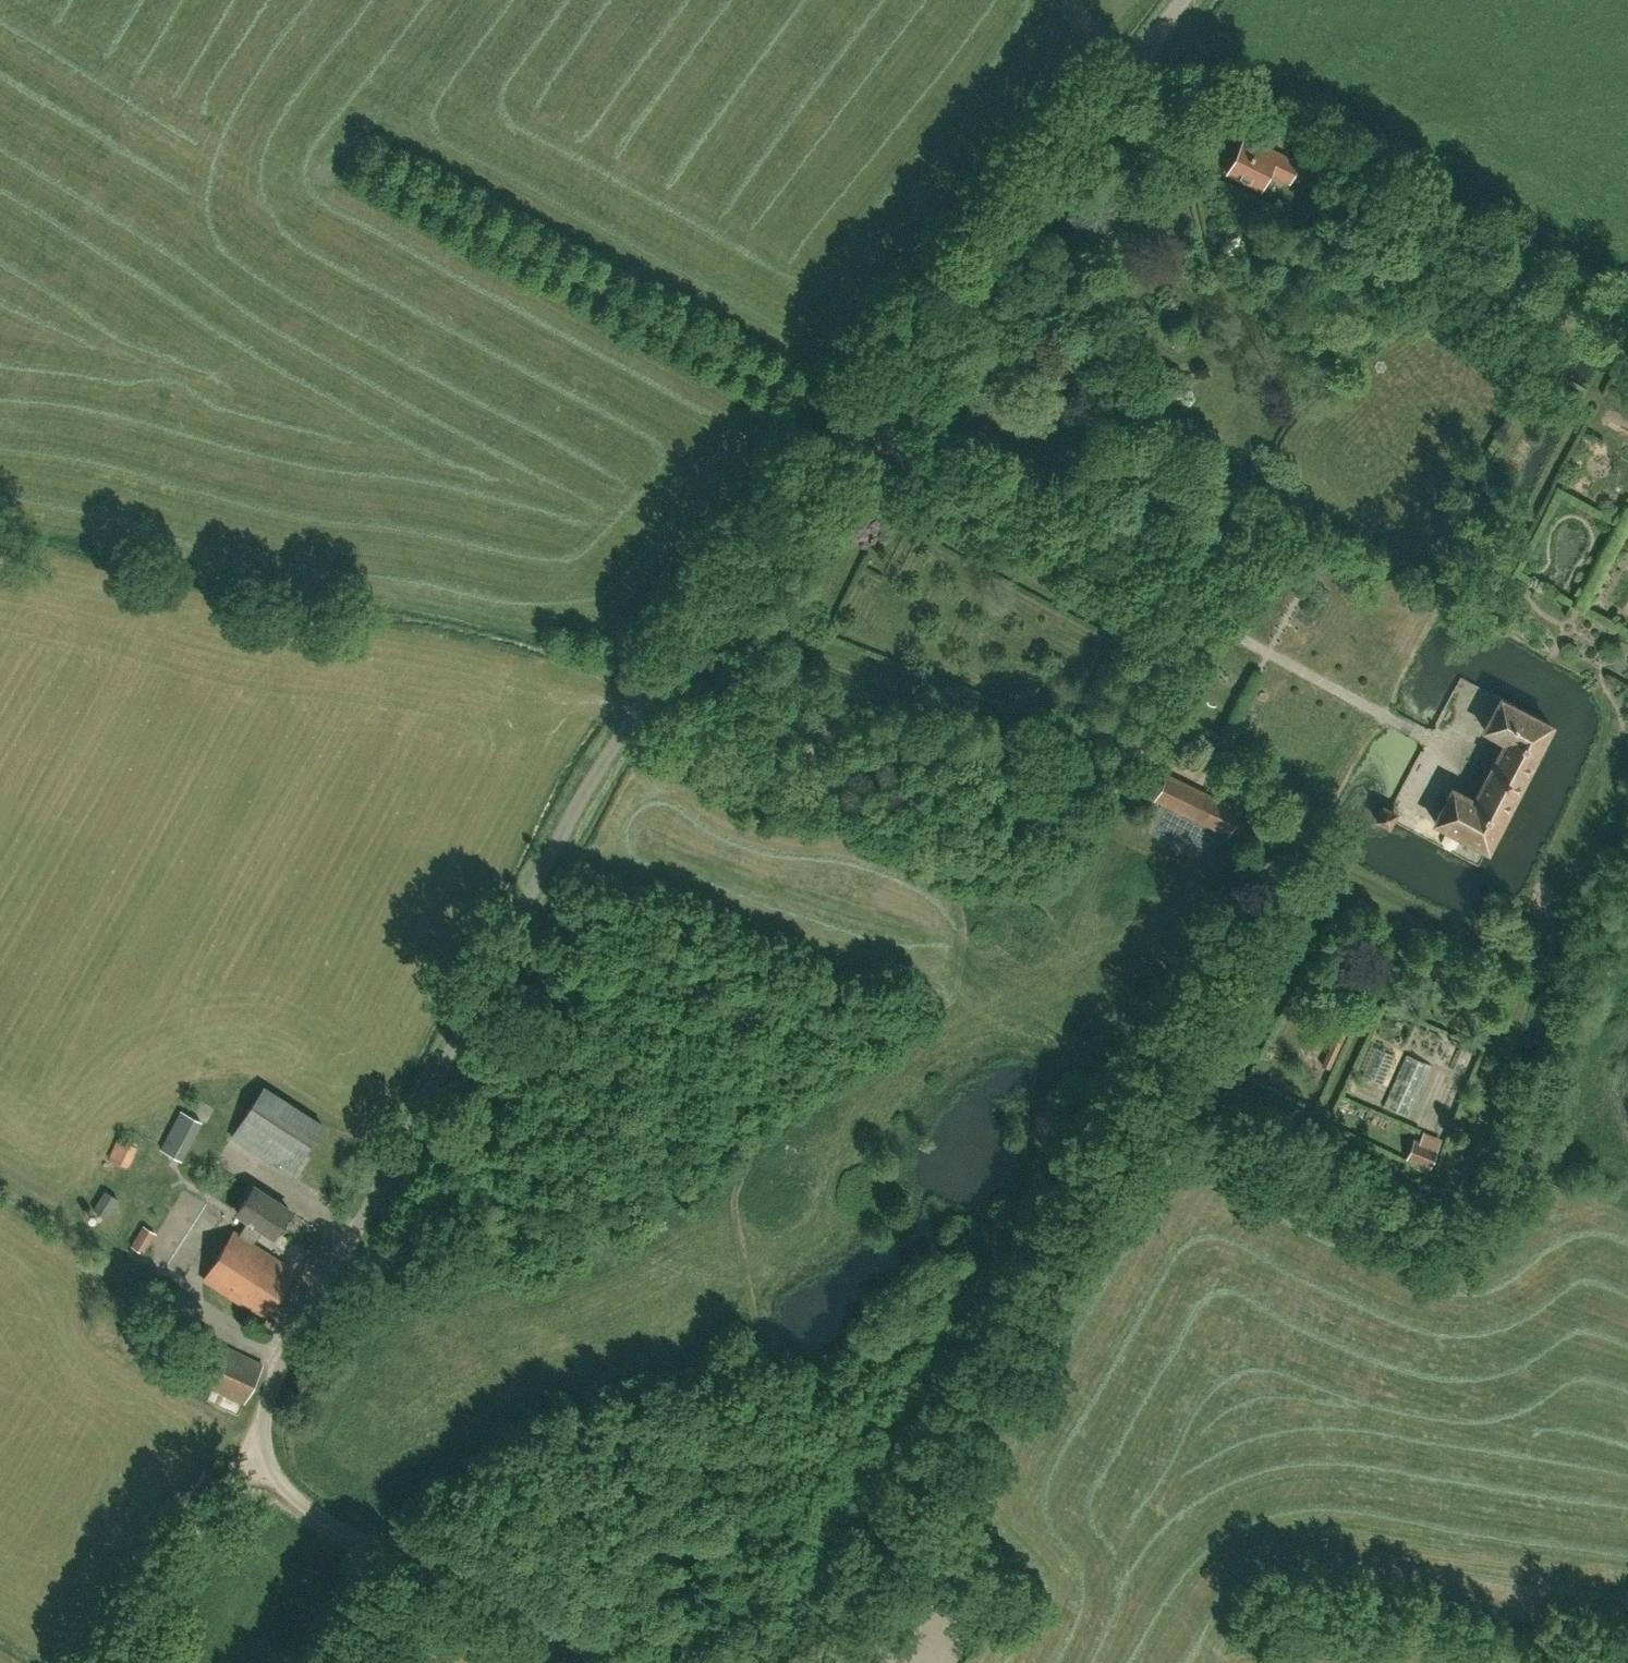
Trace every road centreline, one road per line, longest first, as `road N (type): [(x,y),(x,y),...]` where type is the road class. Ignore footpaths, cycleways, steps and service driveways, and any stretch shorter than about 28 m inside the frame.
road 1 (unclassified): [(583,1662),(304,1506),(276,1473),(267,1443),(271,1387),(585,763),(858,429),(1178,0)]
road 2 (track): [(1178,606),(1099,741),(1313,835),(1304,860),(1505,960)]
road 3 (track): [(124,1662),(217,1498),(267,1443)]

